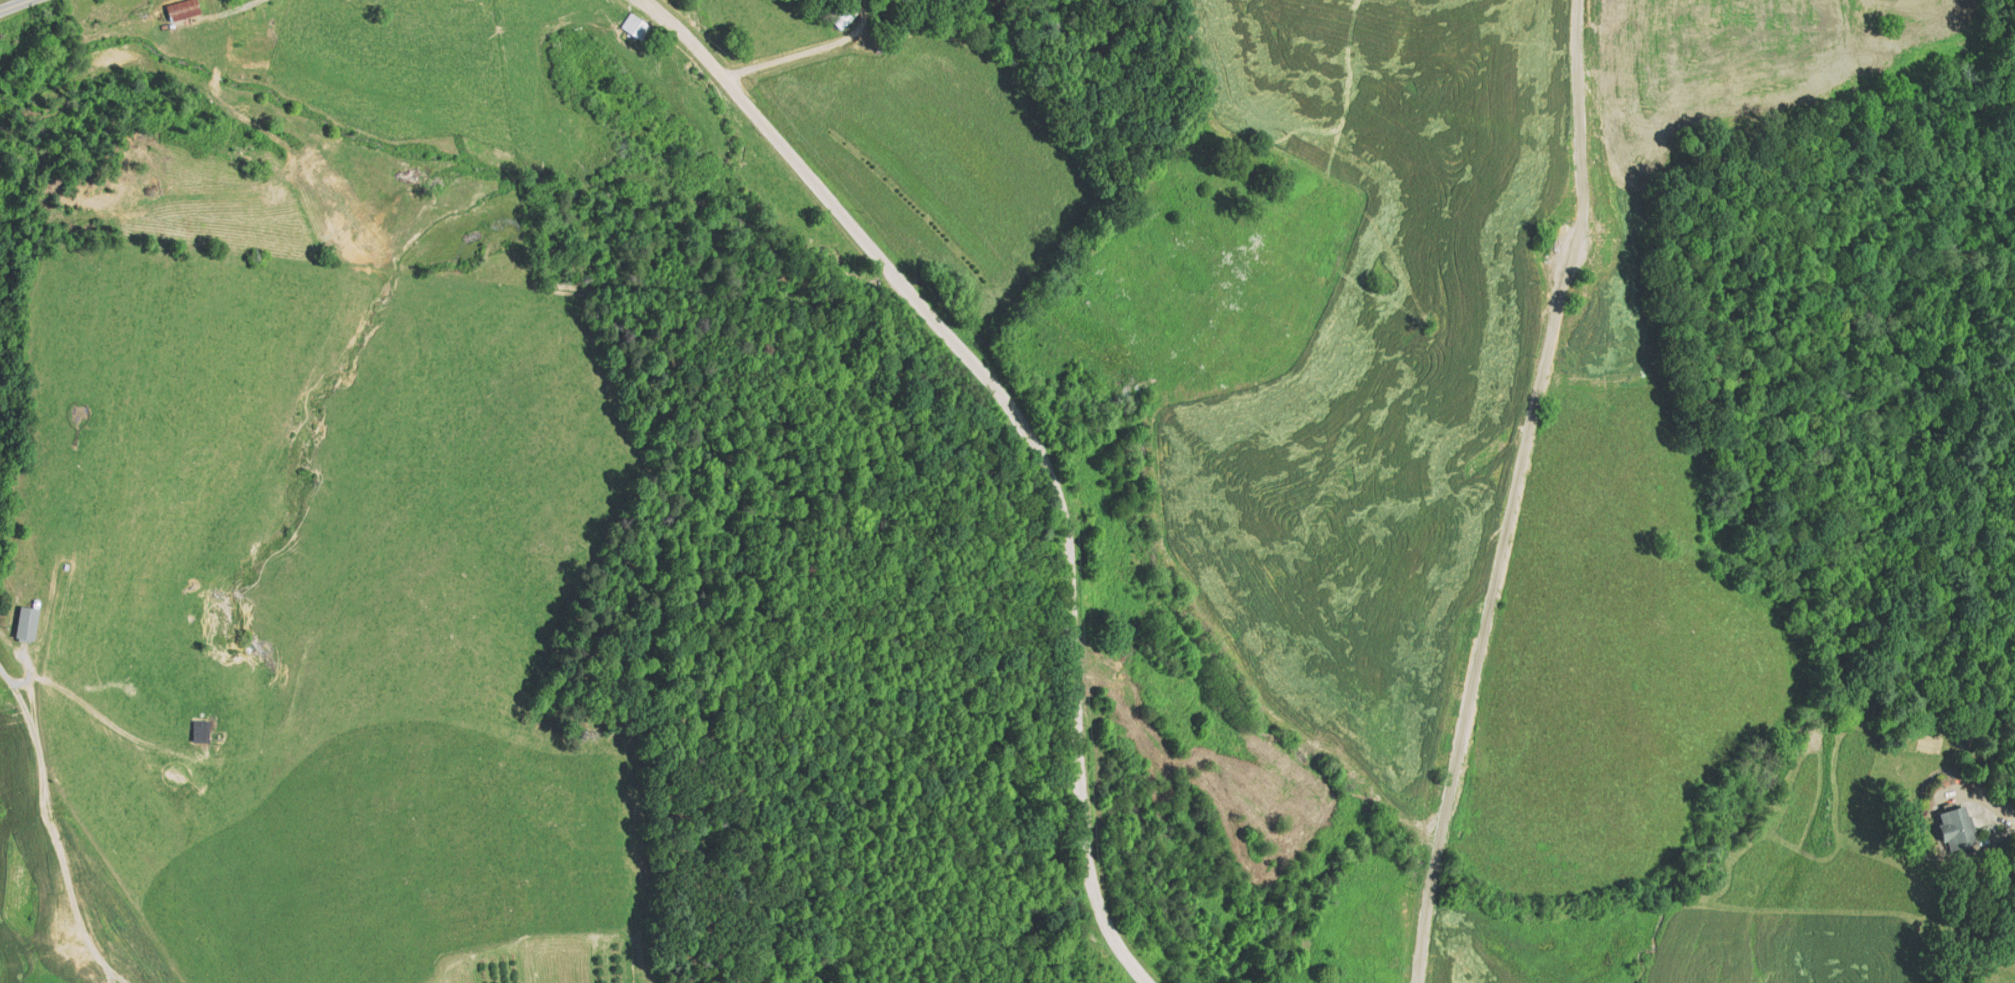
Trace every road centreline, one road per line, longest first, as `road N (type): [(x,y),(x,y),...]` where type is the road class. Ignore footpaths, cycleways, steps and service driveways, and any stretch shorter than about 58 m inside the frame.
road 1 (residential): [(1153,982),(1093,930),(1067,861),(1056,555),(993,433),(830,211),(635,16),(583,0)]
road 2 (residential): [(0,630),(127,737),(188,751),(279,734)]
road 3 (residential): [(0,674),(14,764),(81,982)]

